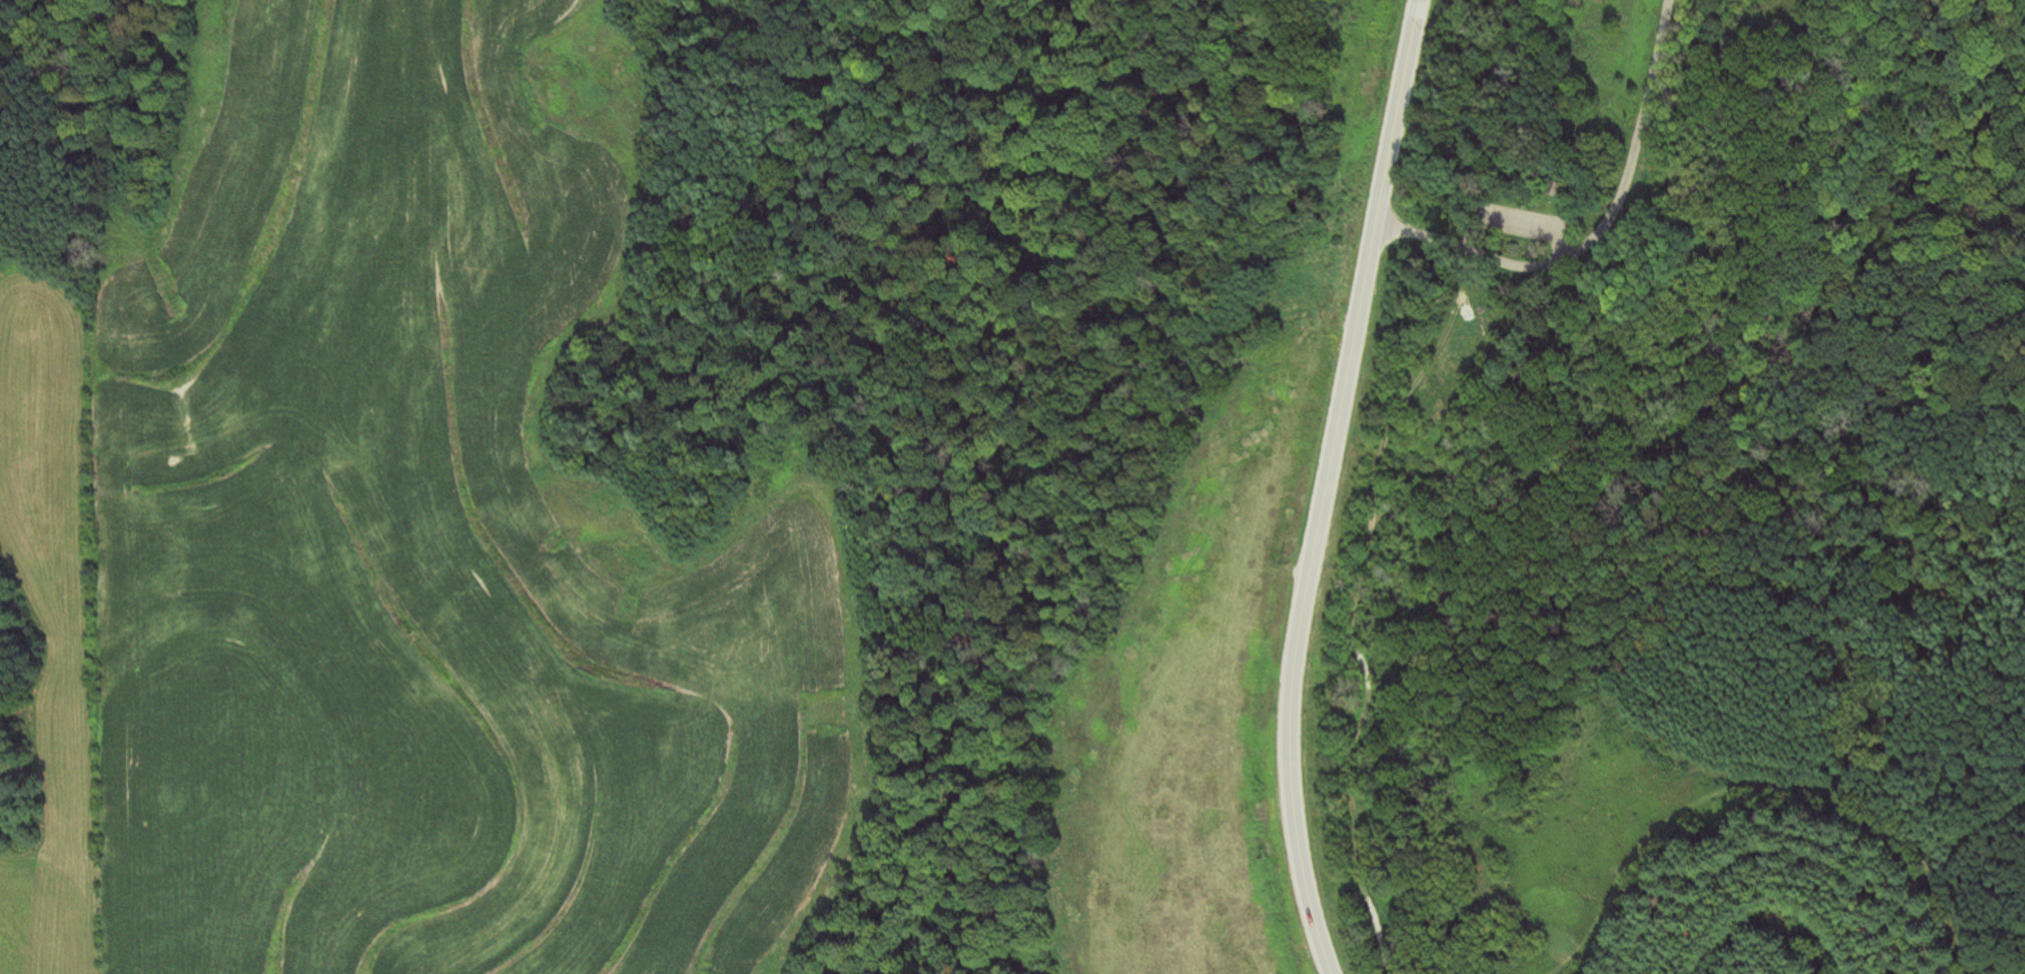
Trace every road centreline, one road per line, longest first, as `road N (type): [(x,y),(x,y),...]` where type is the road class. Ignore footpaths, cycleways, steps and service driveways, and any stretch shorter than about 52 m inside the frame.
road 1 (secondary): [(1331,973),(1296,817),(1294,654),(1404,0)]
road 2 (residential): [(1368,217),(1538,263),(1587,250),(1629,180),(1666,0)]

